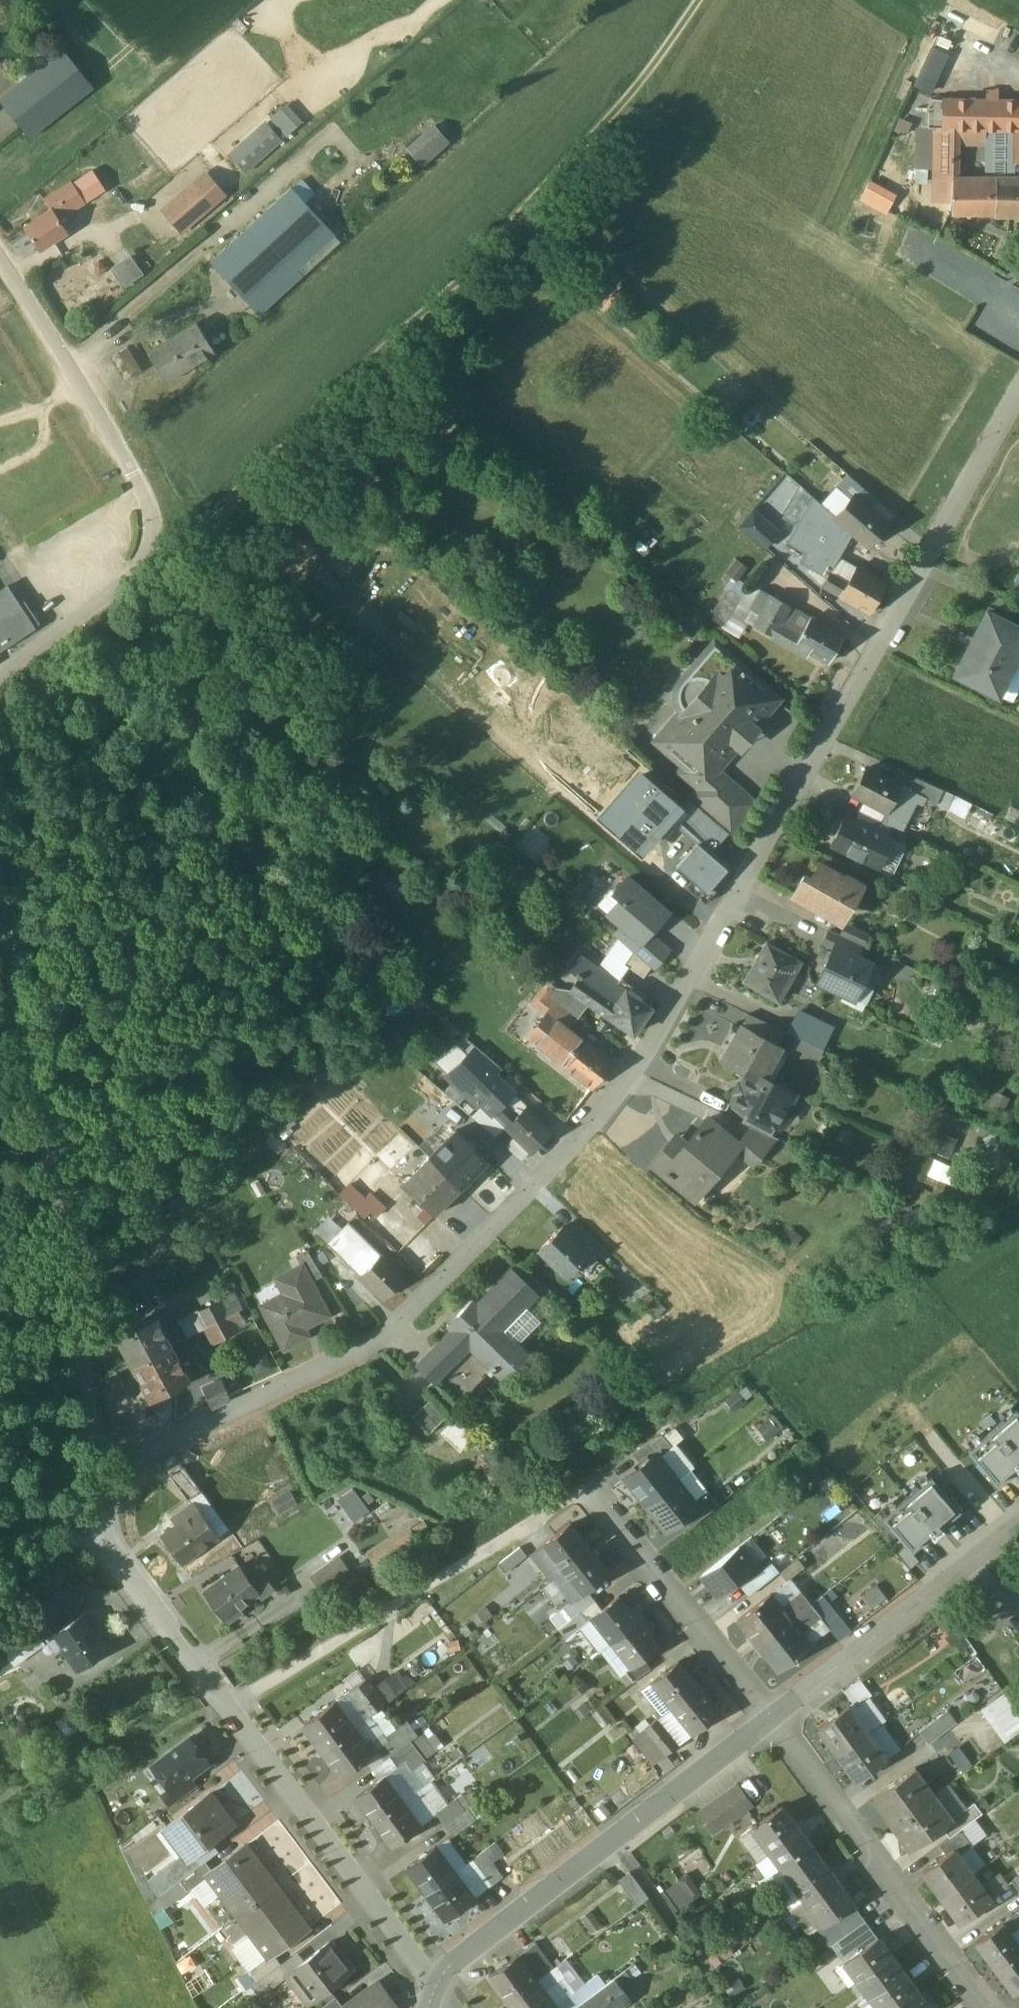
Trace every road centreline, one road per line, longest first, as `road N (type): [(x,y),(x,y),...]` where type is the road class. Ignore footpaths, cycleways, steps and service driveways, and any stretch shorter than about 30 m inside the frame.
road 1 (residential): [(95,1500),(139,1461),(357,1358),(599,1120),(687,987),(1018,396)]
road 2 (track): [(149,552),(208,520),(517,220),(600,130),(697,0)]
road 3 (unclassified): [(95,1500),(76,1295),(0,867)]
road 4 (residential): [(436,1992),(99,1529)]
road 5 (unclassified): [(0,675),(136,572),(154,533),(143,490),(0,258)]
road 6 (unclassified): [(768,1724),(448,1973),(436,1992)]
road 7 (residential): [(987,2007),(768,1724)]
road 8 (unclassified): [(1018,1526),(768,1724)]
road 9 (residential): [(768,1724),(592,1492)]
road 10 (track): [(0,1469),(83,1535),(99,1529)]

